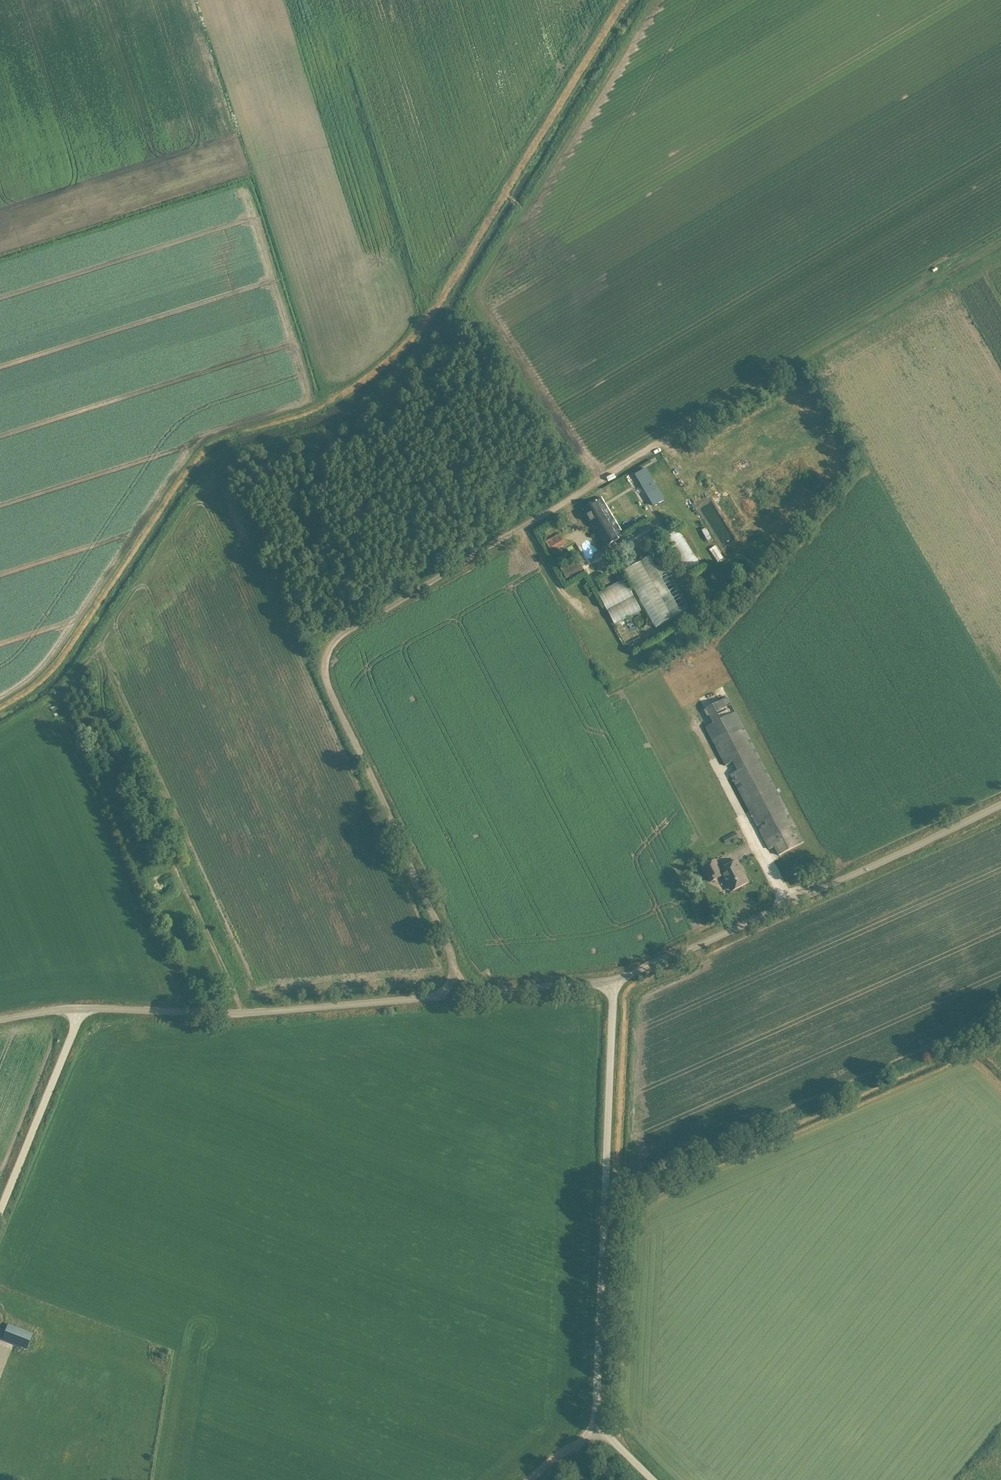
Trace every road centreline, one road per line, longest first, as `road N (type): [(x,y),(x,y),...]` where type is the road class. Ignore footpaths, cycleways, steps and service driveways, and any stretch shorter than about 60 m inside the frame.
road 1 (track): [(464,994),(329,686),(327,650),(1000,239)]
road 2 (track): [(624,0),(433,312),(401,349),(335,400),(203,454),(53,672),(0,708)]
road 3 (unclassified): [(82,1008),(266,1012),(614,980)]
road 4 (unclassified): [(654,1479),(598,1418),(614,980)]
road 5 (unclassified): [(614,980),(1000,804)]
road 6 (unclassified): [(0,1219),(82,1008)]

